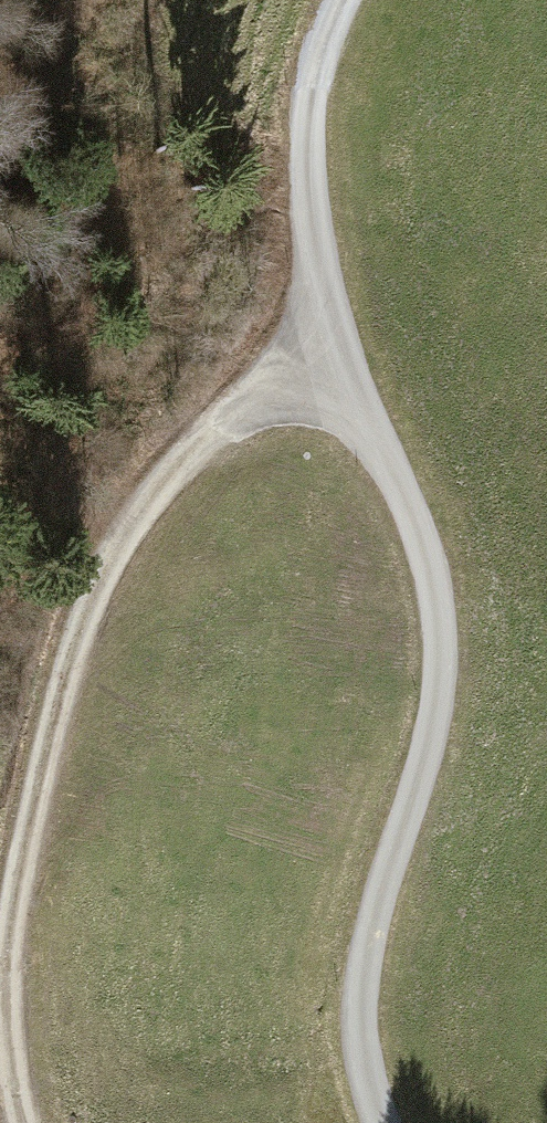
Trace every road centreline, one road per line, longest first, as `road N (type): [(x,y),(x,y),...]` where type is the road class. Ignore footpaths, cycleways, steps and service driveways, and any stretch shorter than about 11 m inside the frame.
road 1 (track): [(303,354),(246,408),(171,459),(99,566),(63,673),(4,939),(7,1092),(16,1122)]
road 2 (track): [(371,1122),(354,1051),(366,936),(433,706),(437,597),(383,454),(303,354)]
road 3 (track): [(303,354),(322,302),(301,187),(316,65),(344,0)]

